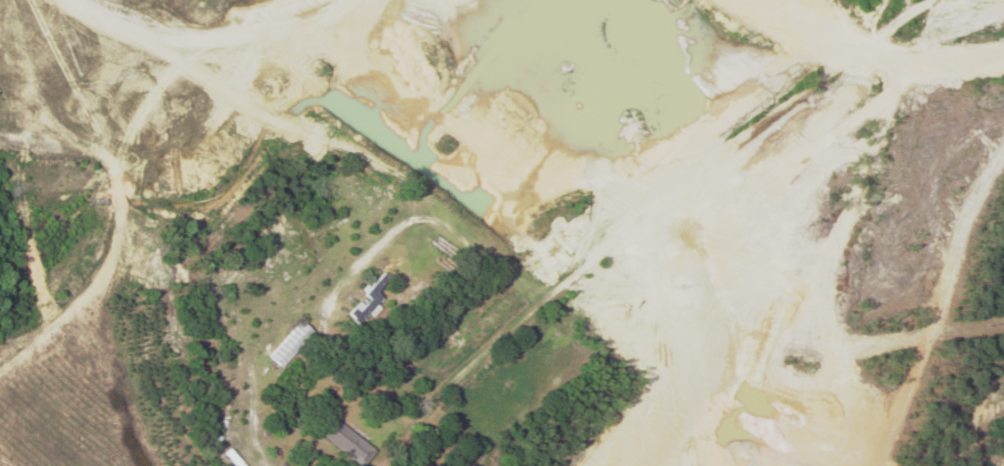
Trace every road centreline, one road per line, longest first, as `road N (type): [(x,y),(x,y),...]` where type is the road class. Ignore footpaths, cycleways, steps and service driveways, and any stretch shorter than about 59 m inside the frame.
road 1 (residential): [(932,0),(628,234),(421,417)]
road 2 (residential): [(534,312),(517,281),(160,0)]
road 3 (residential): [(899,61),(857,194),(825,371),(825,410),(871,465)]

